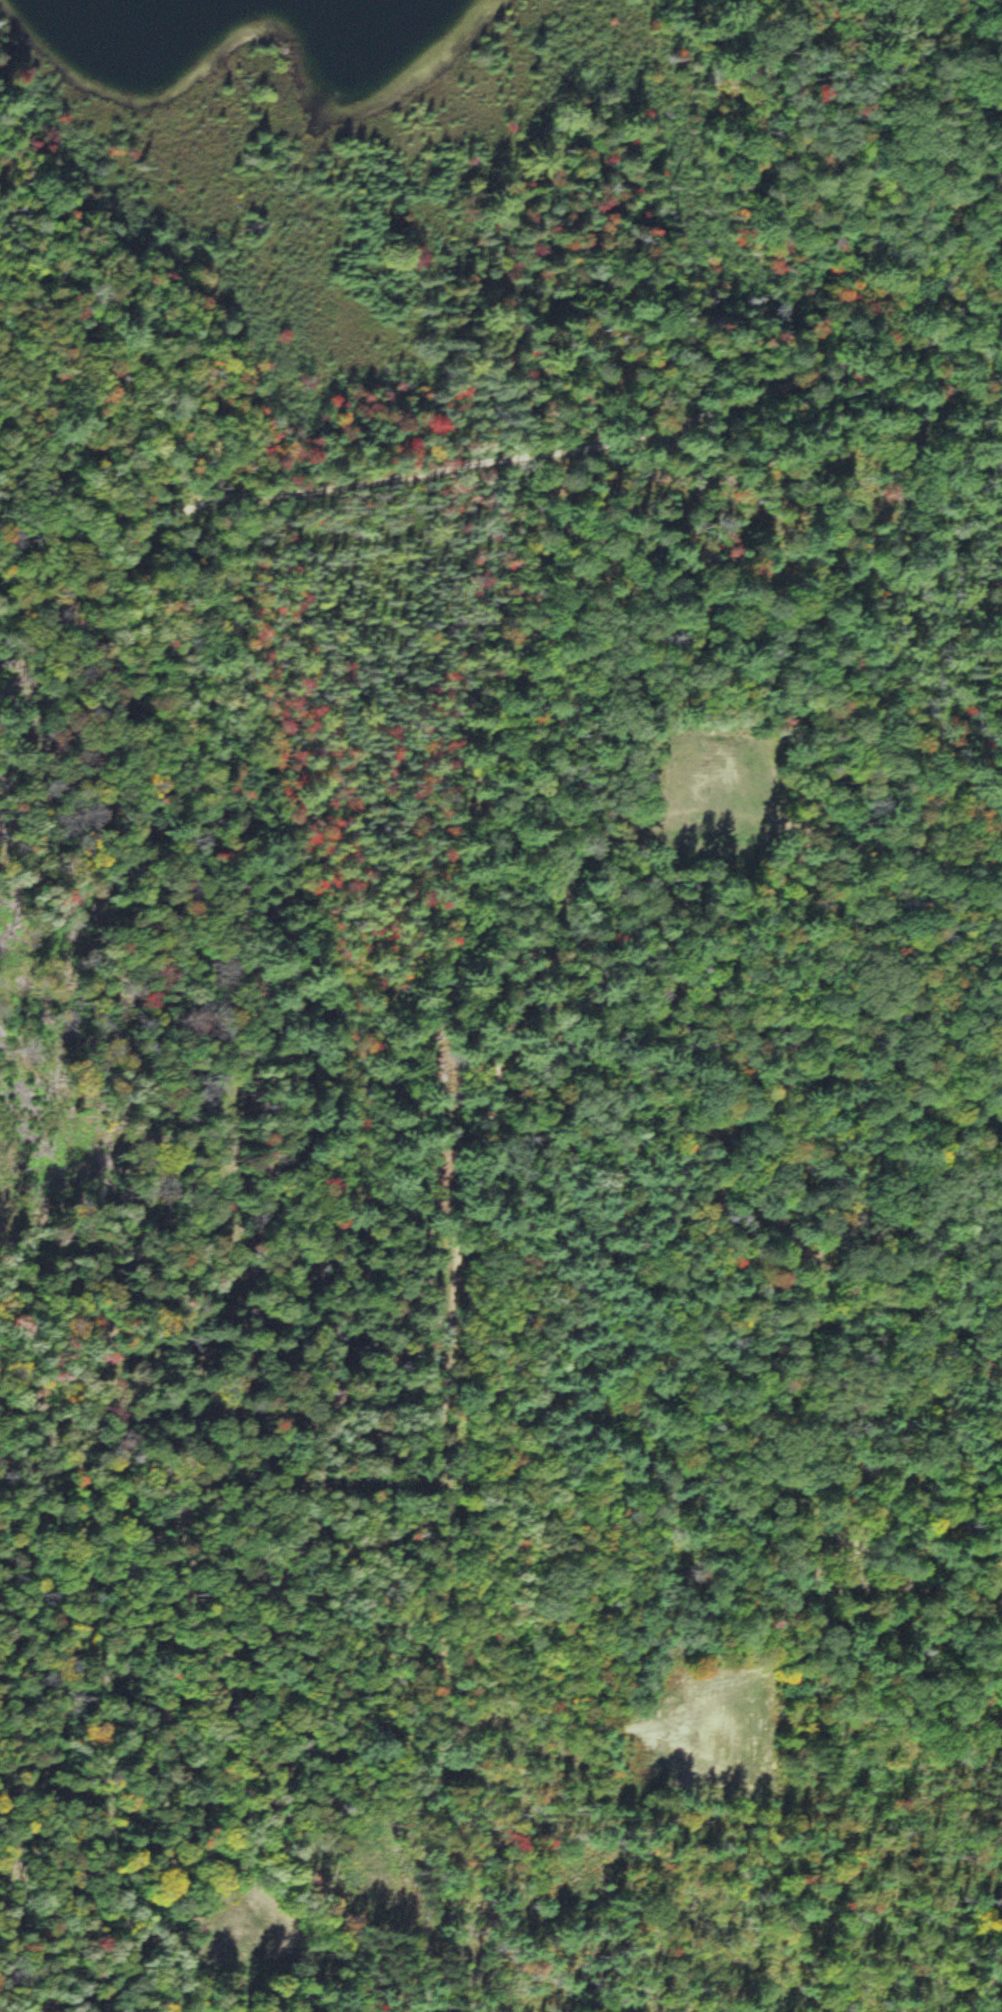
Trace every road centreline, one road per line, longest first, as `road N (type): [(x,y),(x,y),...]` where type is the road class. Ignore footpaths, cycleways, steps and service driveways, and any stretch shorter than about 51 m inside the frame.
road 1 (track): [(1001,367),(978,363),(312,491),(199,502),(135,535),(0,578)]
road 2 (track): [(0,1274),(241,2011)]
road 3 (track): [(1001,1350),(974,1415),(1001,1560)]
road 4 (track): [(1001,1871),(971,2011)]

